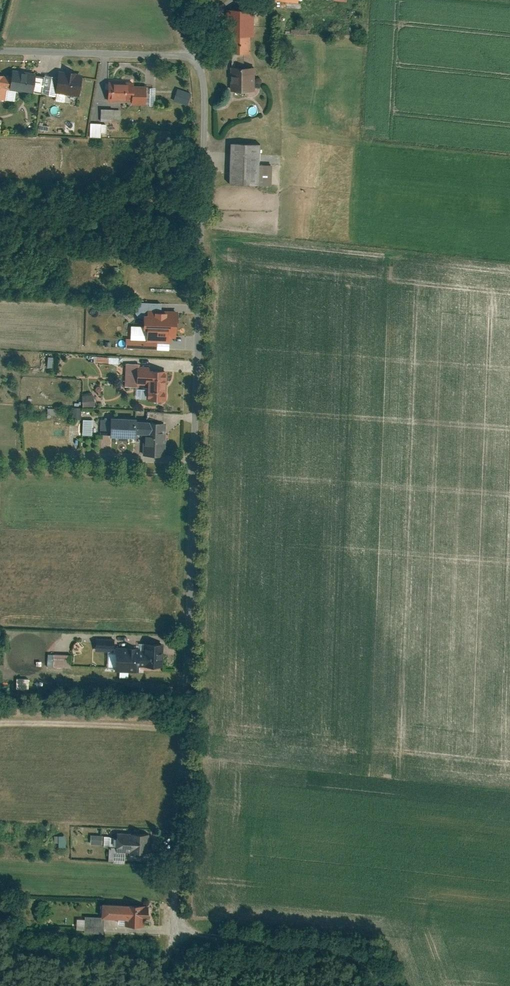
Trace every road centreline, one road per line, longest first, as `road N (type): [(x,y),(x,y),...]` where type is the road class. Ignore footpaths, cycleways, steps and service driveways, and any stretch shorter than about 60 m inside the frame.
road 1 (residential): [(0,52),(179,56),(197,62),(204,90),(172,932)]
road 2 (track): [(172,932),(304,945),(368,966),(383,985)]

